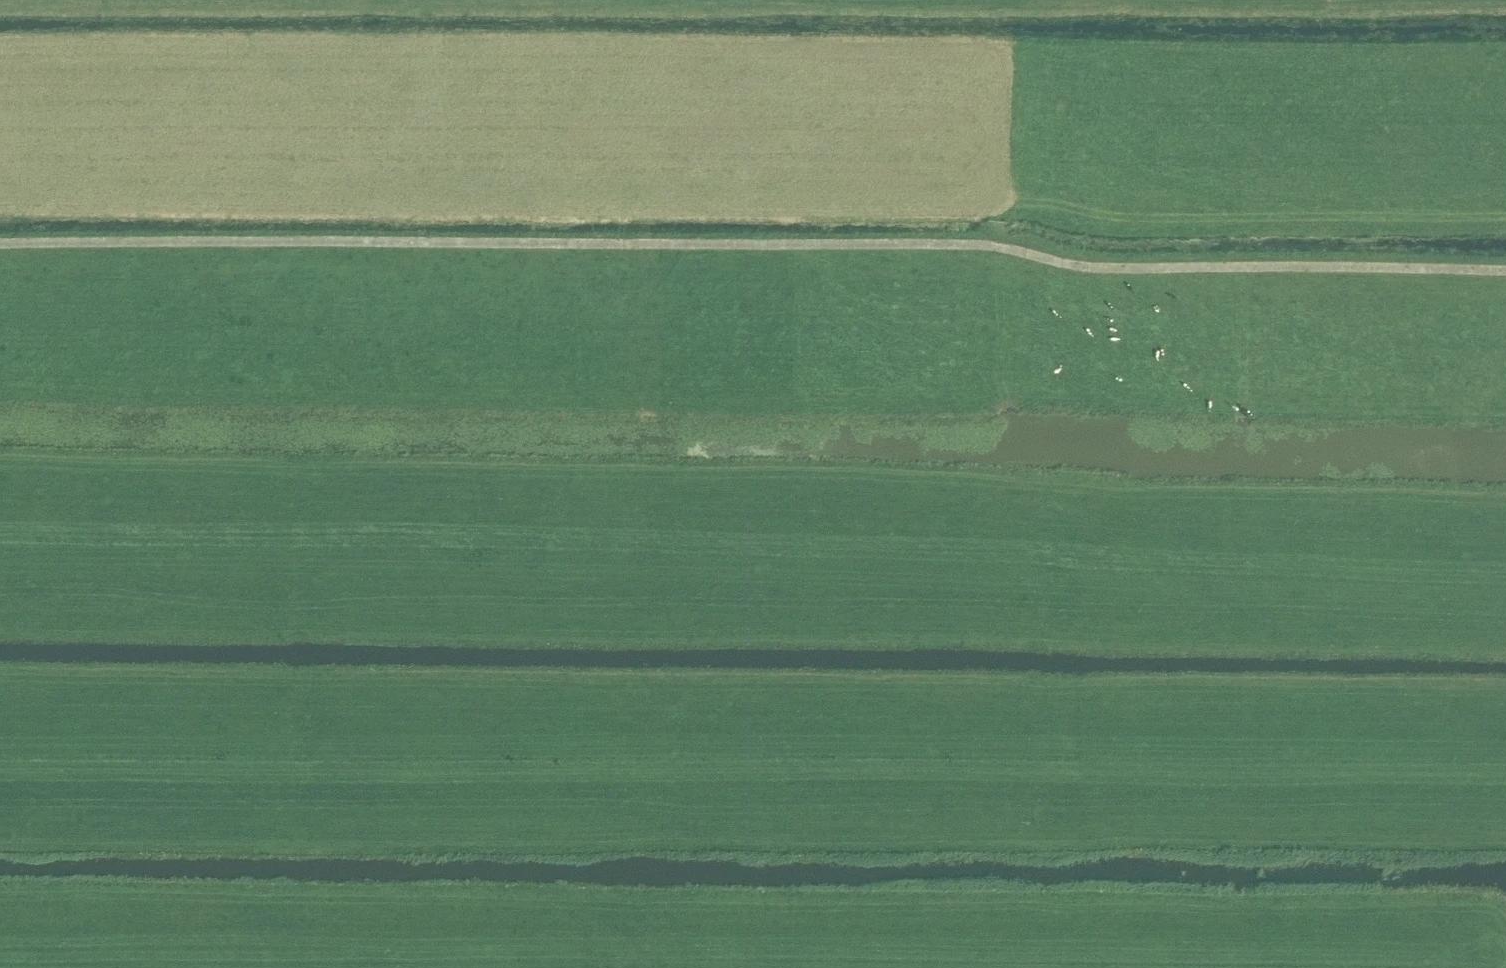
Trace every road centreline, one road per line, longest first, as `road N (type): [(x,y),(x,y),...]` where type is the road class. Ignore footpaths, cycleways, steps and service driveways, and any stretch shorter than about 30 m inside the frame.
road 1 (track): [(1505,271),(1107,269),(961,245),(0,244)]

